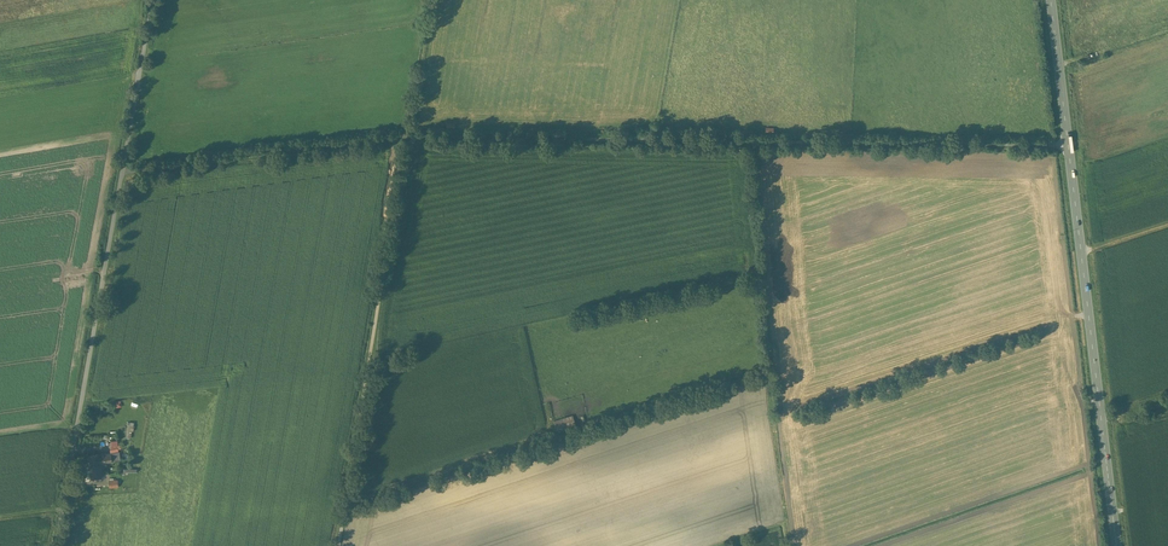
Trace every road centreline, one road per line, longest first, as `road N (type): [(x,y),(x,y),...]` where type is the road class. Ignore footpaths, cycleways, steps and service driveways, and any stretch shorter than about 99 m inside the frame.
road 1 (unclassified): [(1068,144),(413,135)]
road 2 (unclassified): [(413,135),(339,545)]
road 3 (secondary): [(1068,144),(1116,545)]
road 4 (unclassified): [(55,545),(122,172)]
road 5 (unclassified): [(413,135),(122,172)]
road 6 (unclassified): [(122,172),(152,0)]
road 7 (secondary): [(1051,0),(1068,144)]

